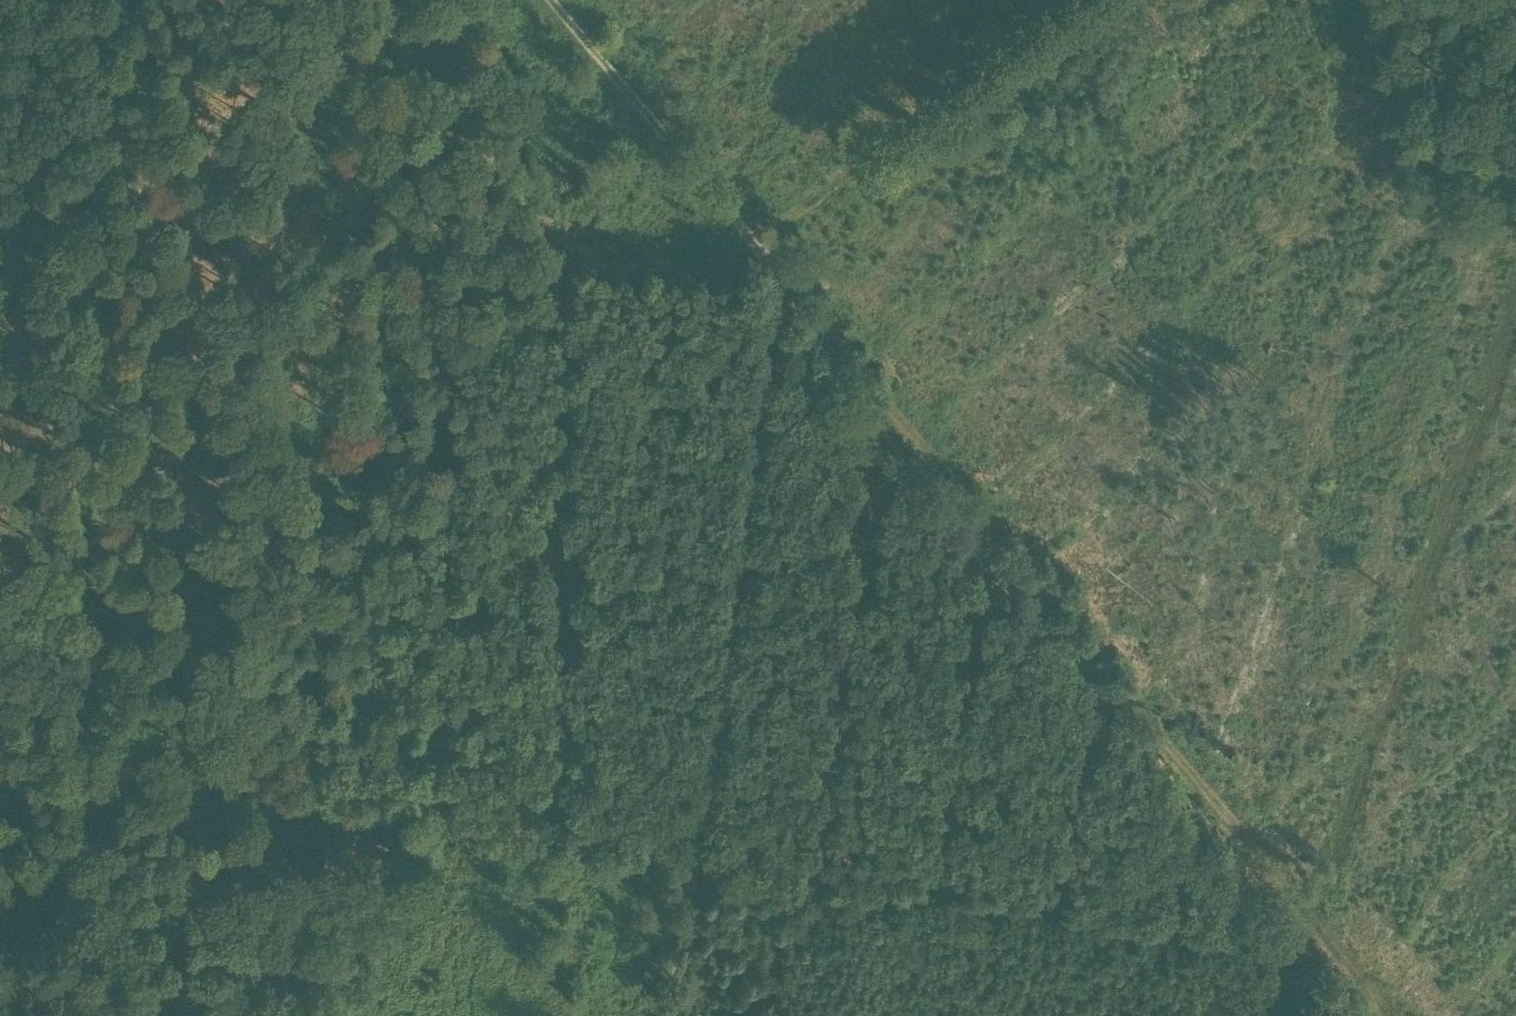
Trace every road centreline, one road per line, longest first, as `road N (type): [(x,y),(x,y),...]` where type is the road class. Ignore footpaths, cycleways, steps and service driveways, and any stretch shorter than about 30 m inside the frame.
road 1 (track): [(550,0),(776,268),(670,1015)]

